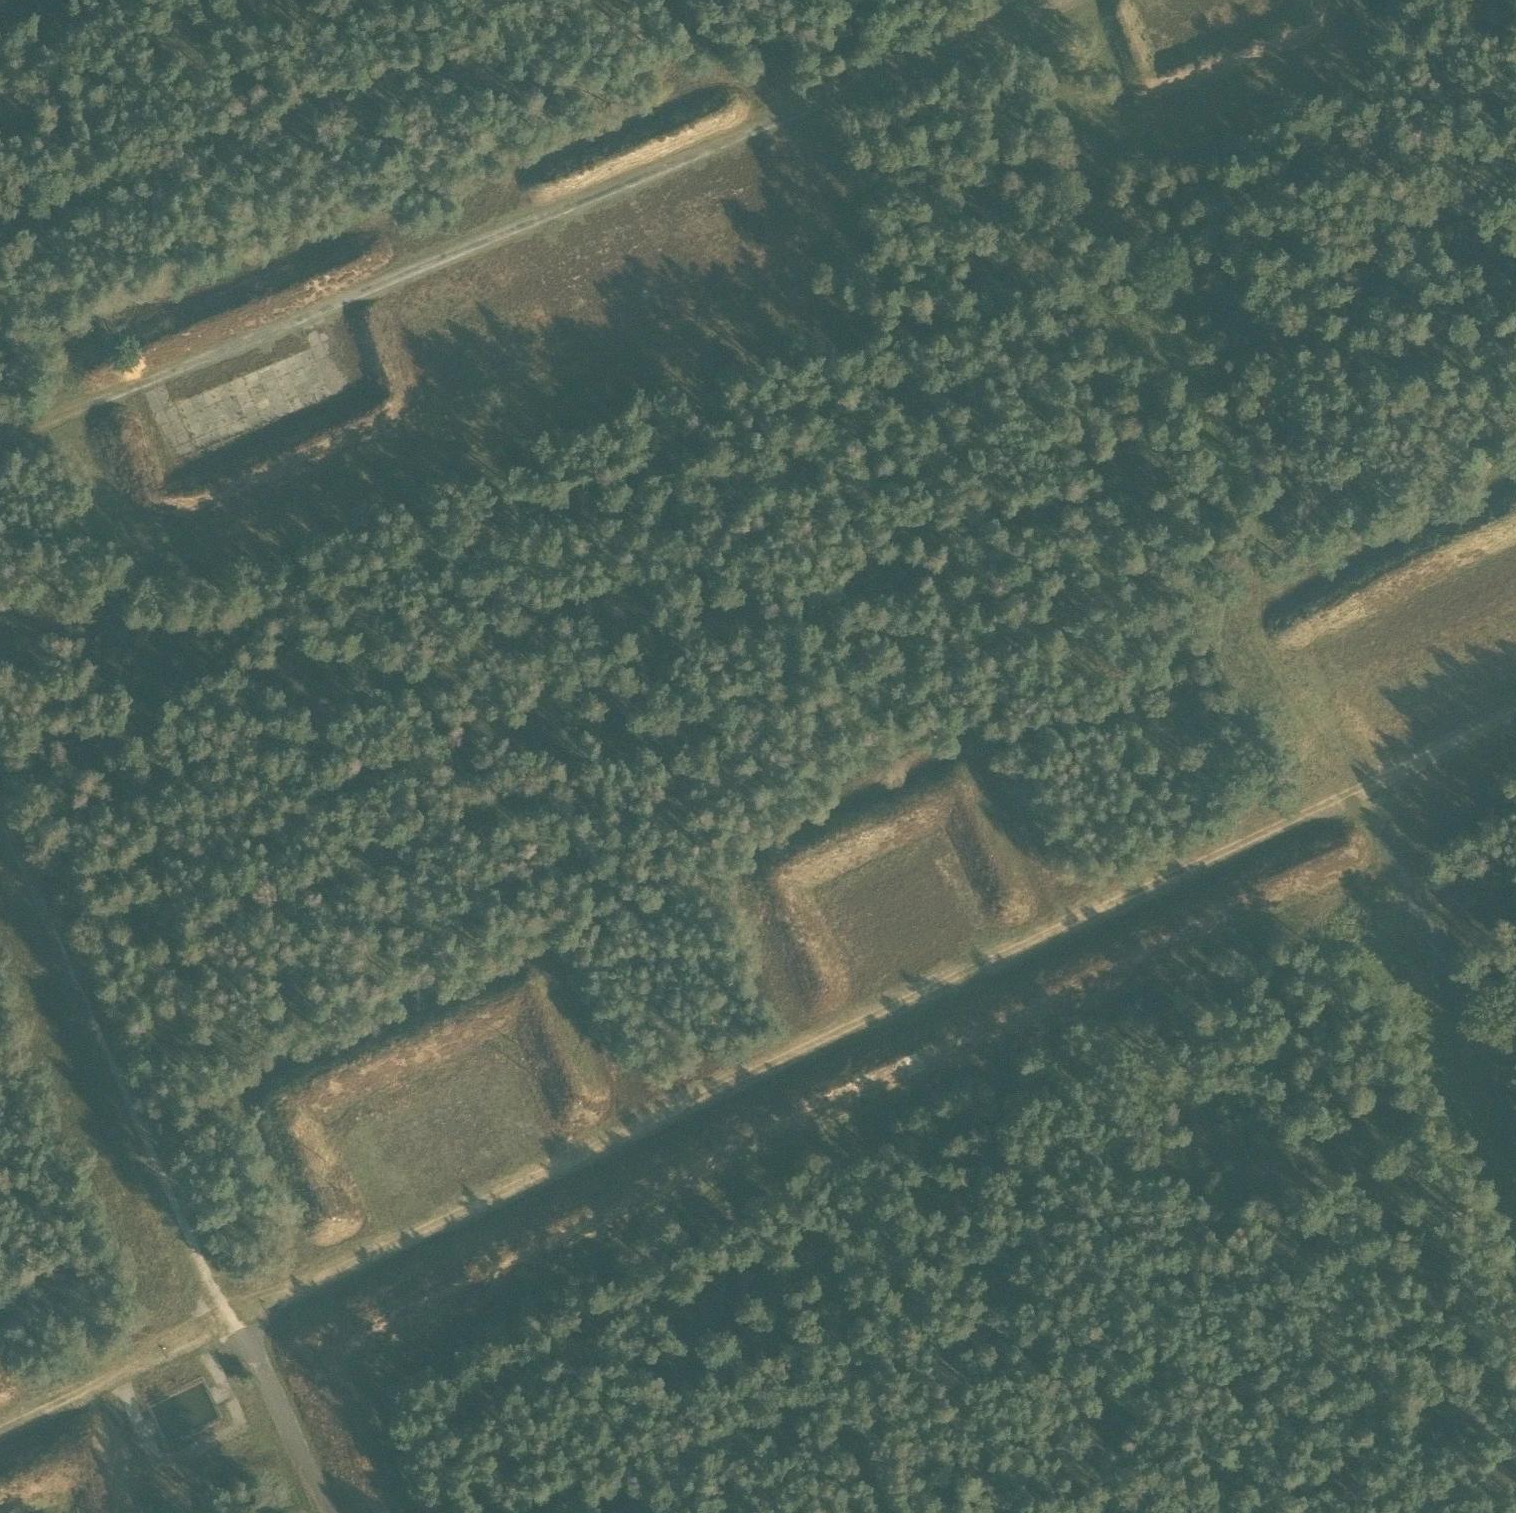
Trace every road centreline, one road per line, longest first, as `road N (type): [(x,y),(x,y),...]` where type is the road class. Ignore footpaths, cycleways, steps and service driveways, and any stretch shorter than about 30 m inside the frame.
road 1 (track): [(233,1321),(1515,713)]
road 2 (track): [(1085,0),(0,452)]
road 3 (track): [(233,1321),(0,816)]
road 4 (track): [(1515,1130),(1361,786)]
road 5 (track): [(0,1429),(233,1321)]
road 6 (track): [(328,1512),(252,1345),(233,1321)]

